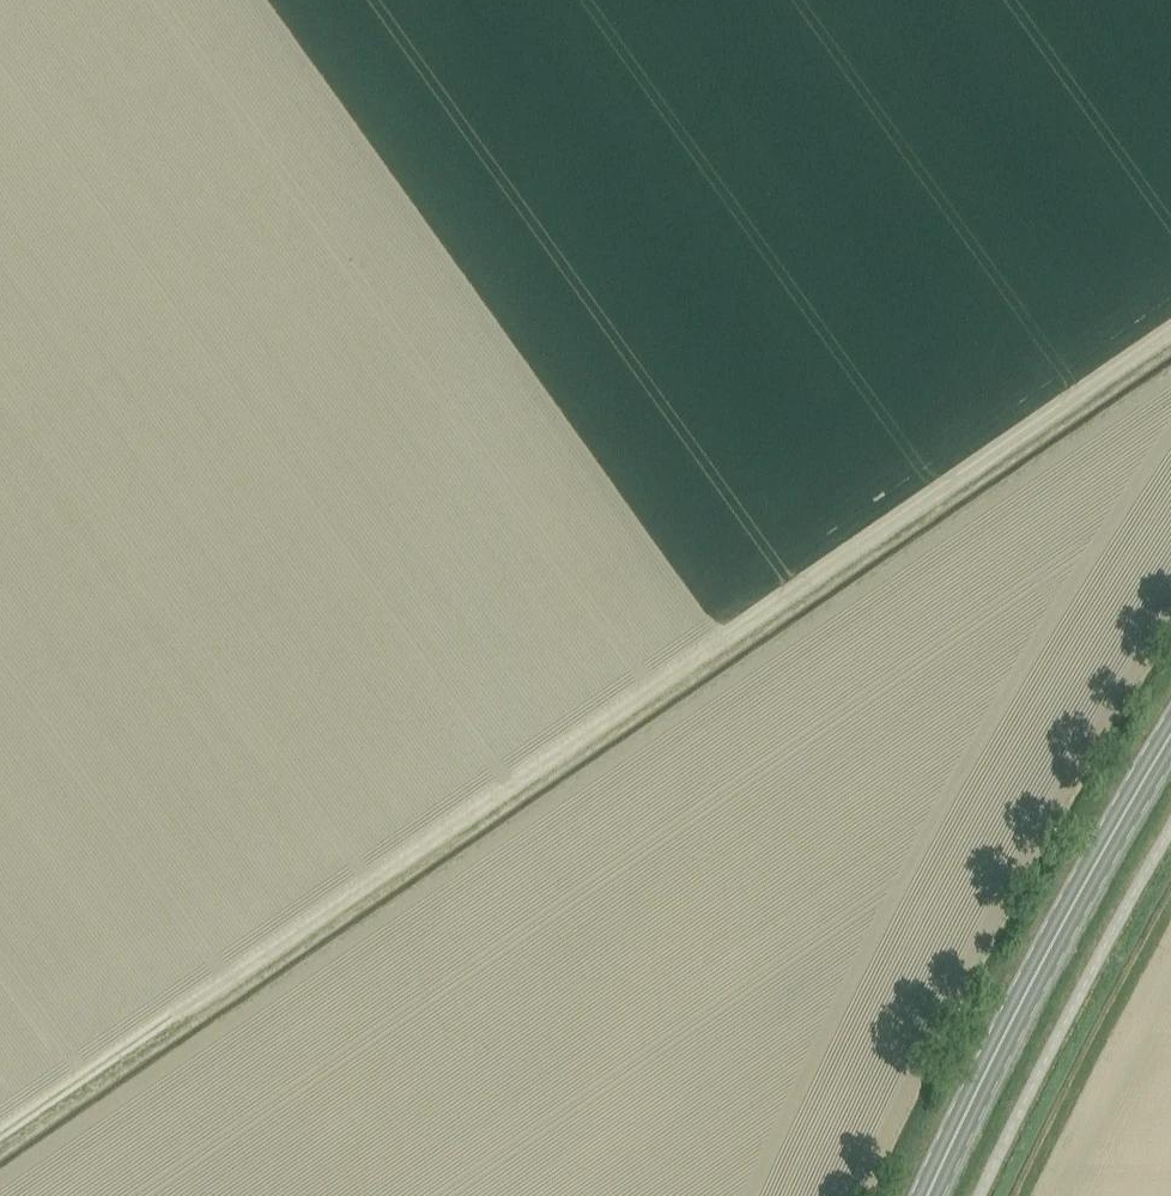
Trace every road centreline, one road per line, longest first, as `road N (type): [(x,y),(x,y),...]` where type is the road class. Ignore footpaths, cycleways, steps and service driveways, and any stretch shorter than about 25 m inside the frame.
road 1 (secondary): [(928,1195),(1027,991),(1170,736)]

